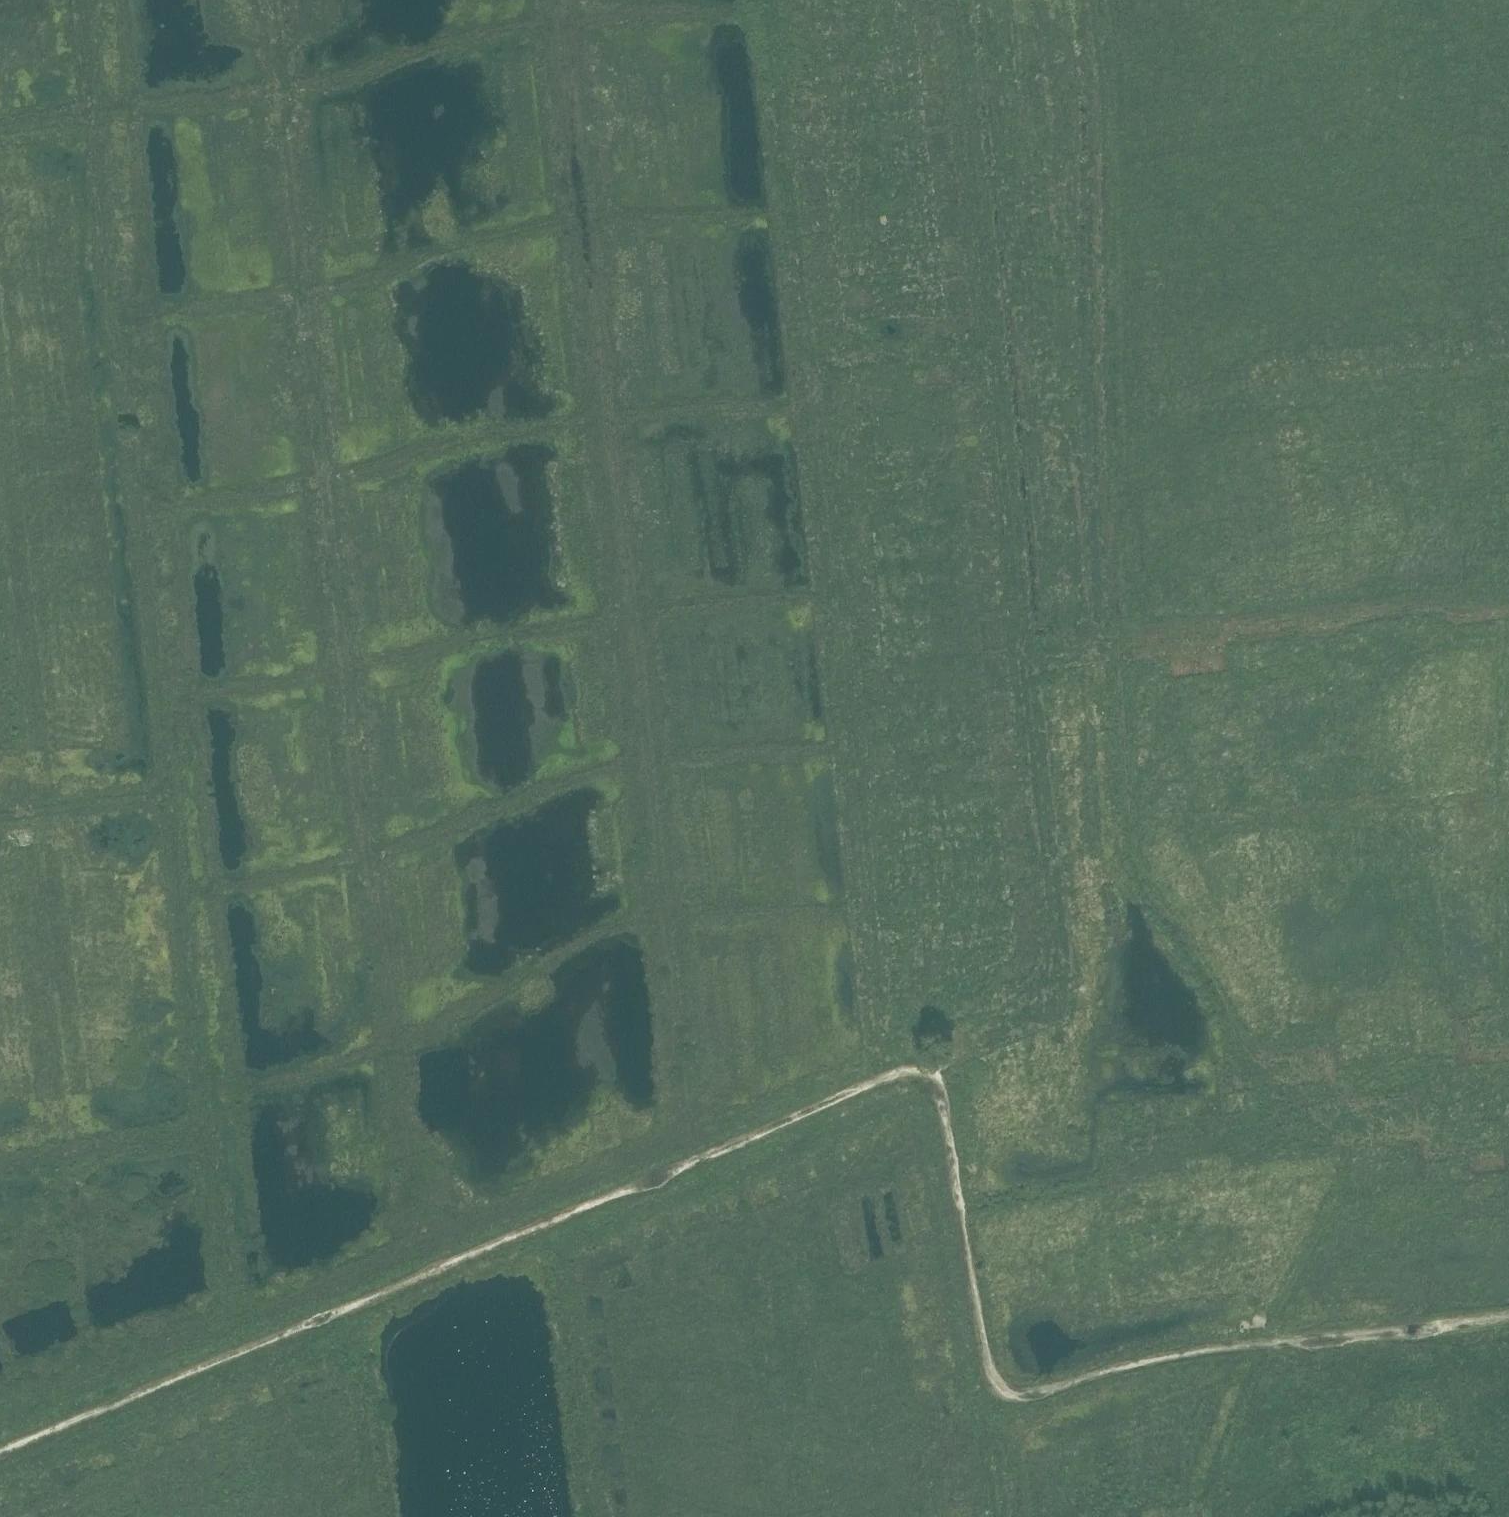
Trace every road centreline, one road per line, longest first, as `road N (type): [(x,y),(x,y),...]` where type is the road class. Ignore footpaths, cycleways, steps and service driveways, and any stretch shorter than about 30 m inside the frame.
road 1 (track): [(0,1454),(893,1075),(918,1072),(942,1091),(991,1381),(1012,1394),(1229,1346),(1508,1317)]

